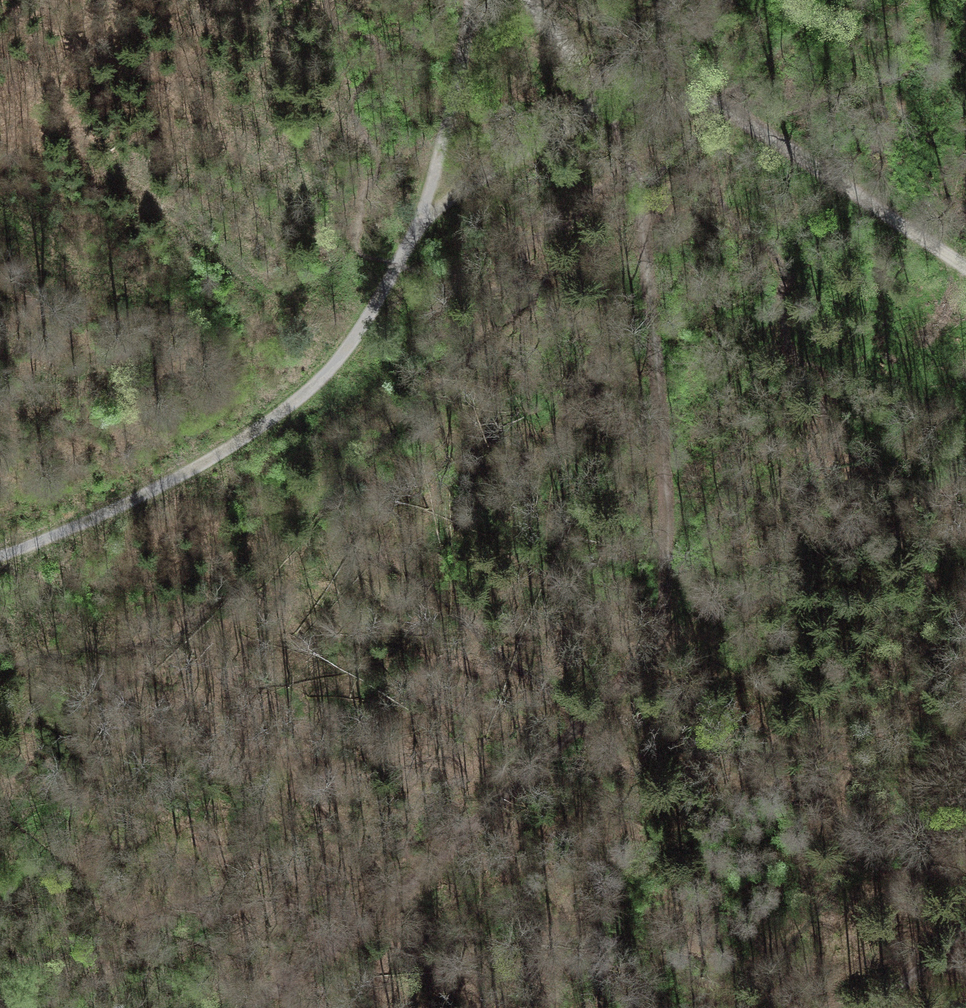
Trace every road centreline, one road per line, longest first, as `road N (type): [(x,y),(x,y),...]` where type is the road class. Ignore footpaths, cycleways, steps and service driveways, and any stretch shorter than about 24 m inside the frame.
road 1 (track): [(237,1007),(382,906),(528,780),(602,708),(663,620),(669,507),(651,293),(631,161),(604,104)]
road 2 (track): [(604,104),(509,154),(423,218),(371,317),(332,370),(287,409),(180,476),(0,558)]
road 3 (track): [(965,271),(733,113),(678,98),(604,104)]
road 4 (track): [(423,218),(461,74),(471,0)]
road 5 (track): [(604,104),(527,0)]

